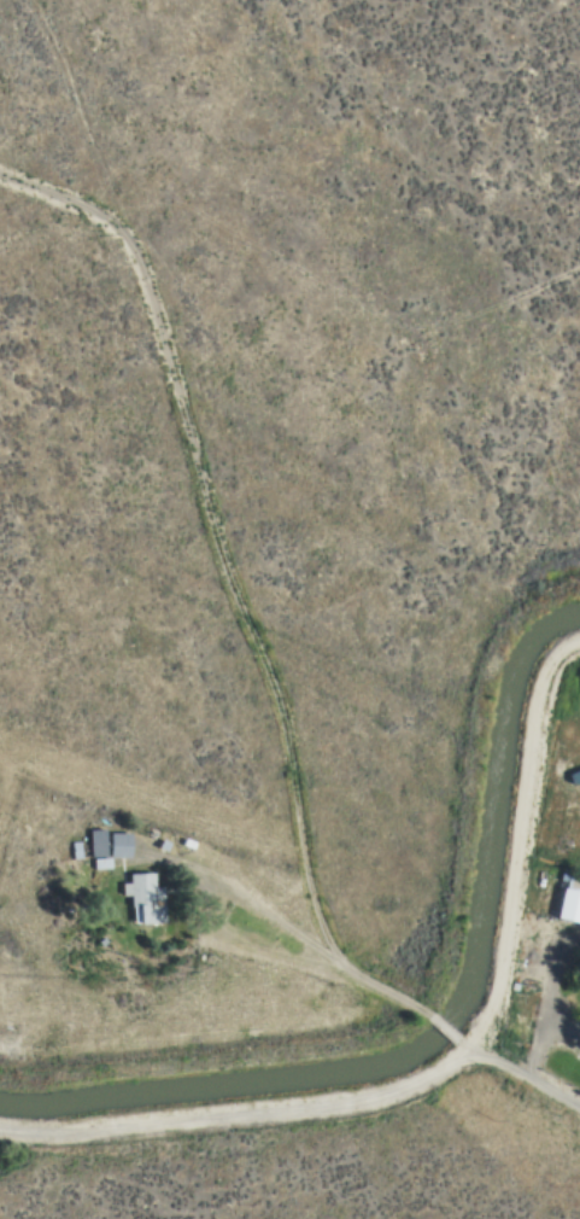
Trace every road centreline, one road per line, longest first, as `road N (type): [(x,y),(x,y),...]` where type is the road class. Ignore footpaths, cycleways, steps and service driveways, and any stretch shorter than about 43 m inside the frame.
road 1 (residential): [(433,1020),(345,964),(329,943),(311,893),(279,704),(211,523),(131,247),(84,205),(0,173)]
road 2 (track): [(579,266),(480,311),(432,321),(399,317),(94,154)]
road 3 (track): [(17,900),(58,842),(87,823),(118,824),(166,858)]
road 4 (track): [(37,0),(94,154)]
road 5 (residential): [(579,1108),(459,1044)]

